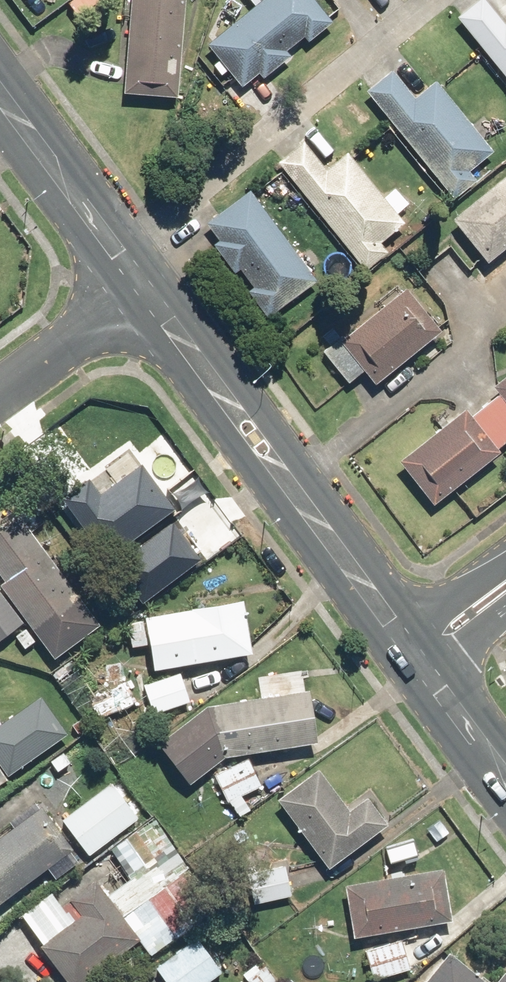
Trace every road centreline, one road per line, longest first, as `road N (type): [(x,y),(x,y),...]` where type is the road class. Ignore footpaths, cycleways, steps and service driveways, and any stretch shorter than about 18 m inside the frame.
road 1 (secondary): [(145,273),(412,630)]
road 2 (secondary): [(0,78),(145,273)]
road 3 (residential): [(0,383),(145,273)]

